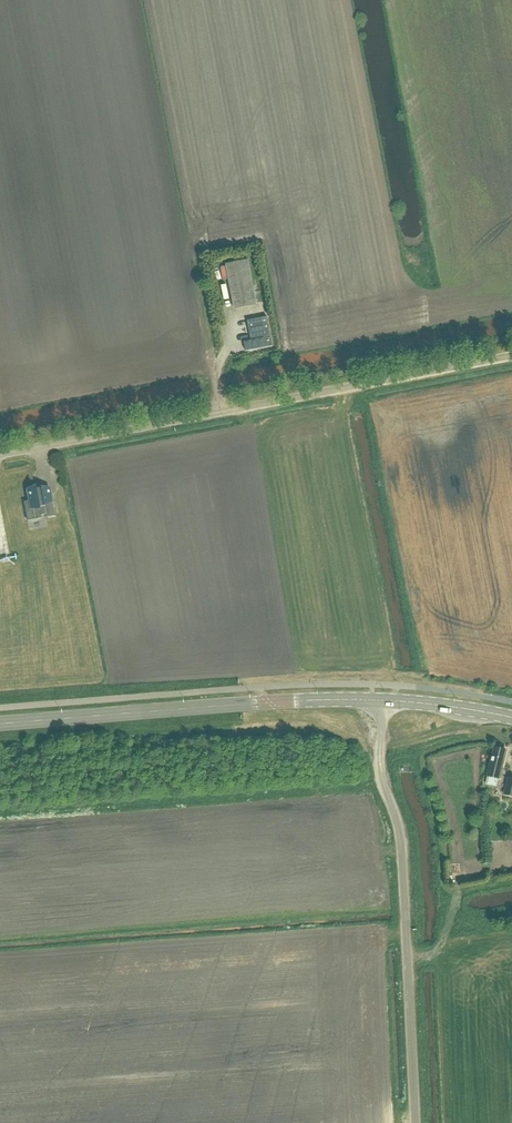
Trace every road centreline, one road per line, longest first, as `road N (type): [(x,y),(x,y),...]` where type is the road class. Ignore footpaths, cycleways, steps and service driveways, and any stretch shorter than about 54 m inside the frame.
road 1 (unclassified): [(0,455),(511,356)]
road 2 (unclassified): [(416,1122),(401,849),(381,779),(383,700)]
road 3 (secondary): [(0,724),(383,700)]
road 4 (secondary): [(383,700),(511,718)]

